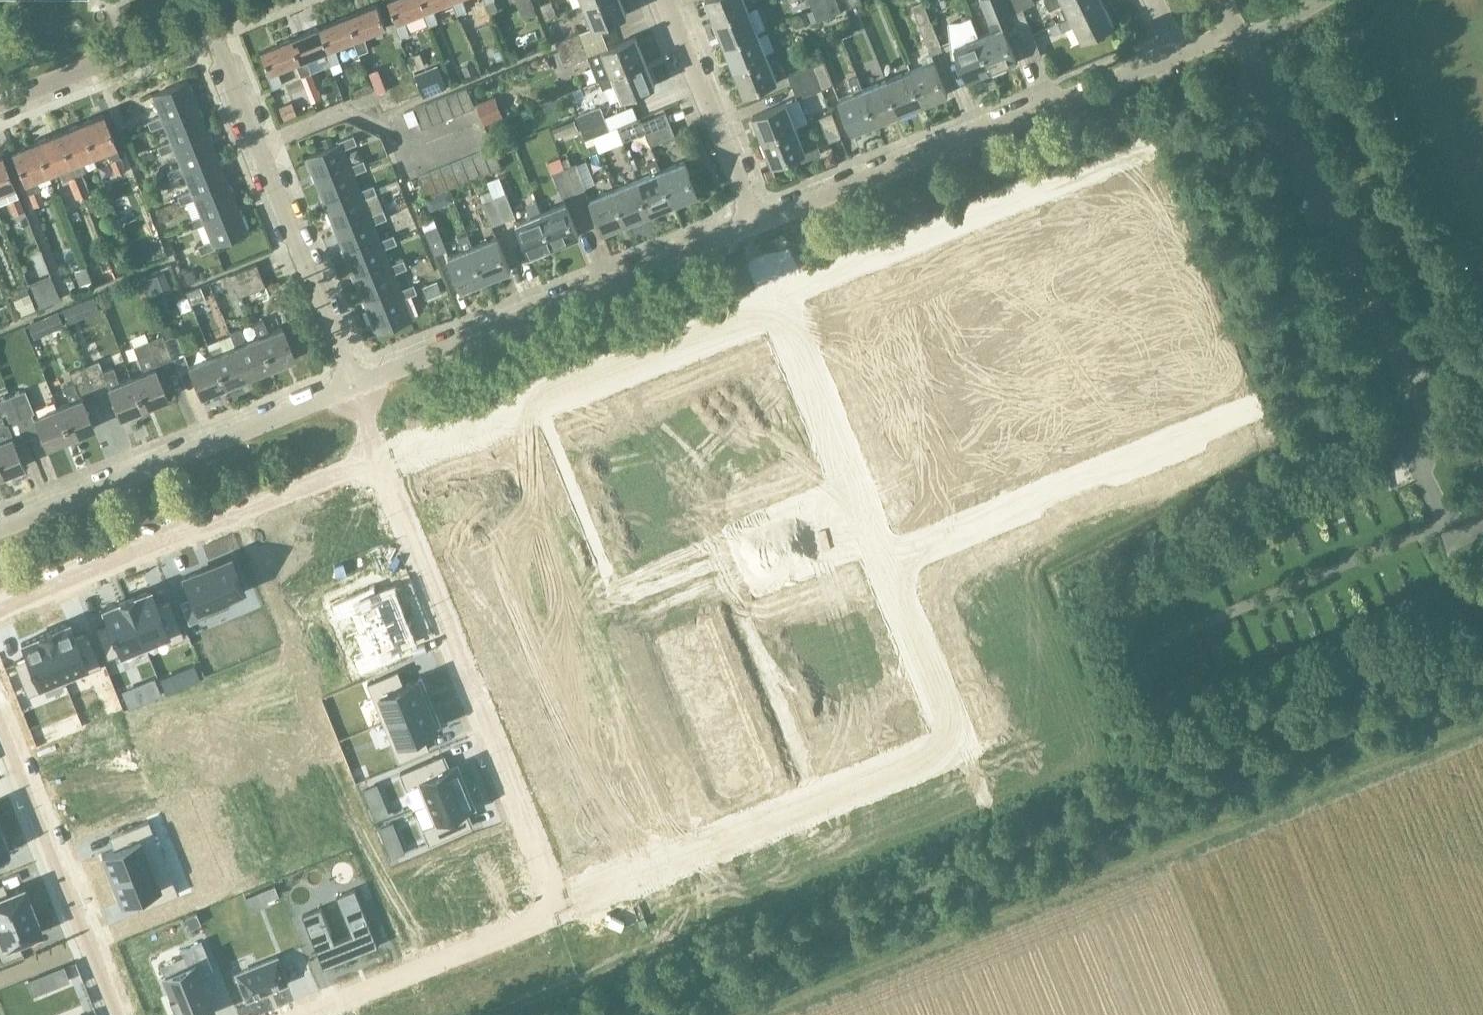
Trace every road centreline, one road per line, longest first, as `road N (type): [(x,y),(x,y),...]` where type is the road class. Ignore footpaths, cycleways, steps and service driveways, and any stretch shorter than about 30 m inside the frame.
road 1 (residential): [(561,915),(967,750),(888,555)]
road 2 (residential): [(561,915),(381,457)]
road 3 (residential): [(755,224),(1181,54)]
road 4 (residential): [(353,385),(755,224)]
road 5 (residential): [(381,457),(783,296)]
road 6 (residential): [(0,610),(381,457)]
road 7 (residential): [(888,555),(1258,407)]
road 8 (residential): [(783,296),(1150,147)]
road 9 (residential): [(353,385),(208,21)]
road 10 (residential): [(1411,389),(1241,42)]
road 11 (residential): [(0,529),(353,385)]
road 12 (residential): [(116,1014),(0,726)]
road 13 (residential): [(888,555),(783,296)]
road 14 (residential): [(310,1014),(561,915)]
road 15 (residential): [(755,224),(665,0)]
road 16 (residential): [(0,103),(208,21)]

